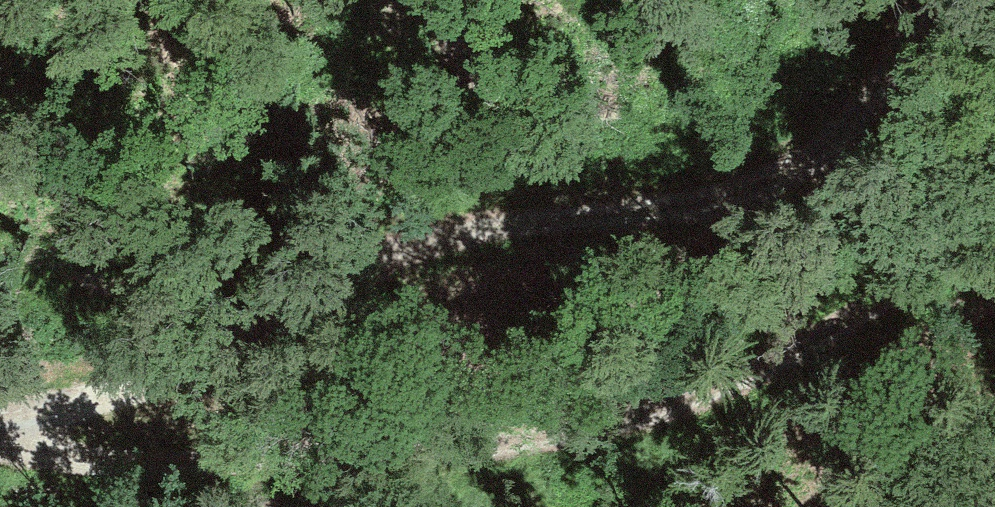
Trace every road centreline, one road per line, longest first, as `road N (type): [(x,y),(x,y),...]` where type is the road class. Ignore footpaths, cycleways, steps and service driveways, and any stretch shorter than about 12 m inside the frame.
road 1 (track): [(0,431),(461,465),(680,406),(994,205)]
road 2 (track): [(0,400),(393,250),(826,164),(914,0)]

